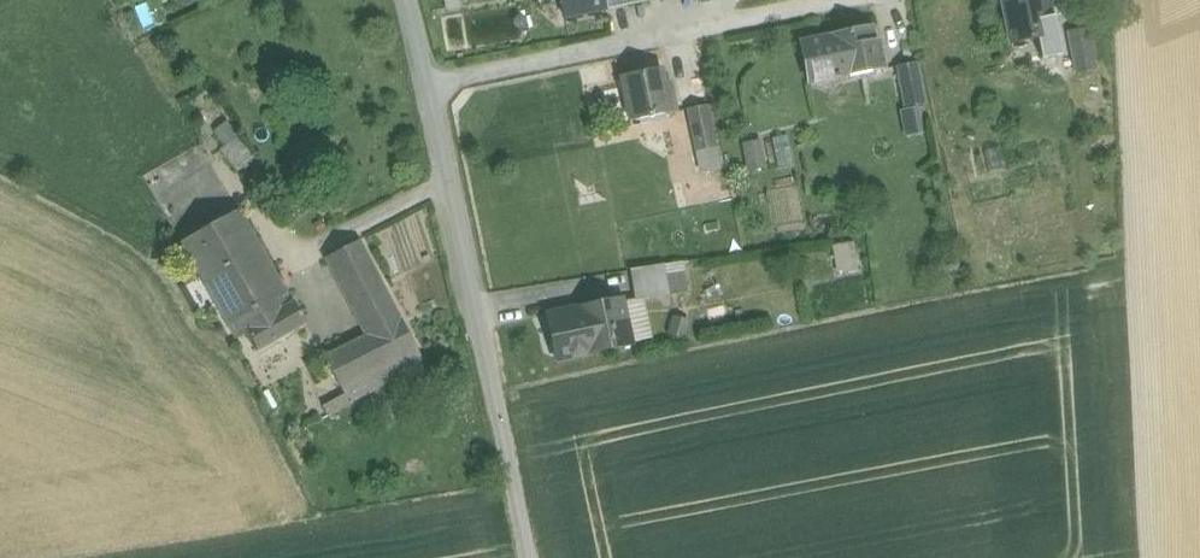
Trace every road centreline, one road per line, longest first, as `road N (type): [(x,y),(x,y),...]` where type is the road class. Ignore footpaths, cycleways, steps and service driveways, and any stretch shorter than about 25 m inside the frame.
road 1 (unclassified): [(529,557),(430,84)]
road 2 (unclassified): [(430,84),(830,0)]

